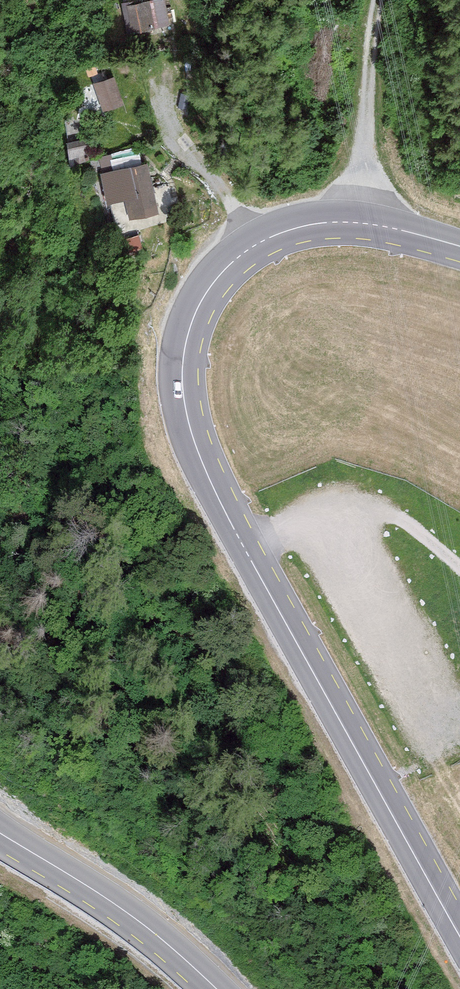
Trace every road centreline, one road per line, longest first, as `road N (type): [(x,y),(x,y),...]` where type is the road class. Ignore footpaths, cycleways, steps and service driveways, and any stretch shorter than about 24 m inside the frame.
road 1 (secondary): [(459,937),(207,482),(188,435),(179,361),(192,310),(216,272),(285,223),(335,214),(386,217),(459,240)]
road 2 (secondary): [(0,834),(134,920),(213,988)]
road 3 (track): [(360,216),(380,0)]

